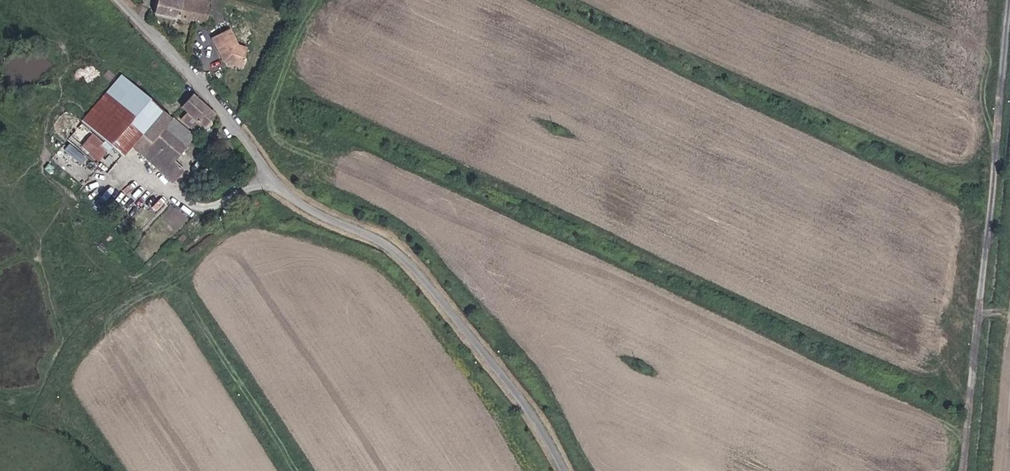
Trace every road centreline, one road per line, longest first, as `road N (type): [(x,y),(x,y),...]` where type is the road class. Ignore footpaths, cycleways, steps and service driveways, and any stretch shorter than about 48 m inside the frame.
road 1 (residential): [(567,470),(538,419),(407,255),(287,191),(249,138),(121,0)]

